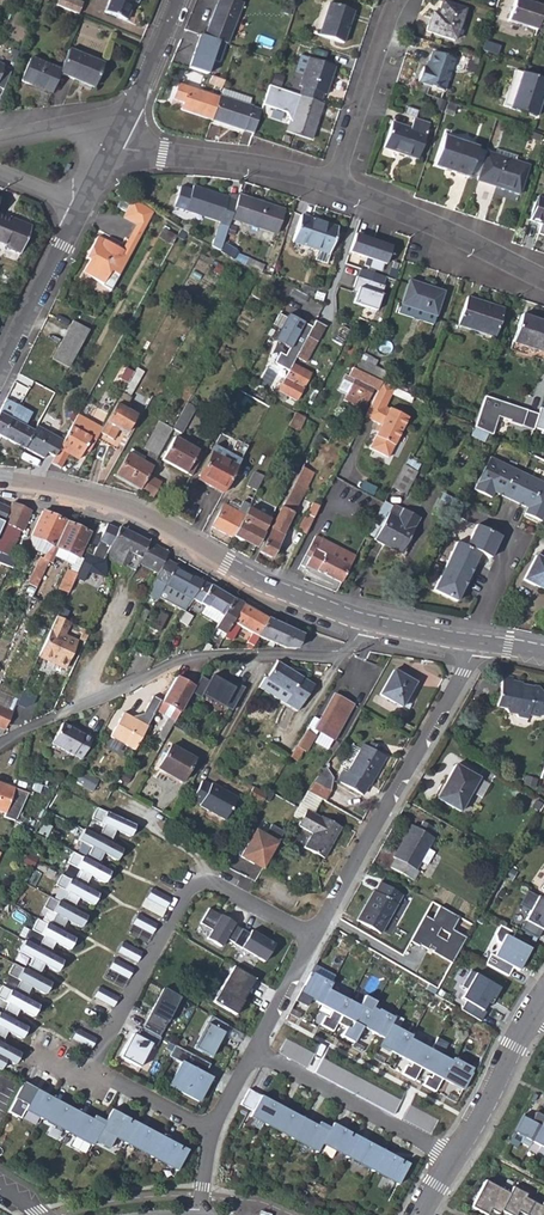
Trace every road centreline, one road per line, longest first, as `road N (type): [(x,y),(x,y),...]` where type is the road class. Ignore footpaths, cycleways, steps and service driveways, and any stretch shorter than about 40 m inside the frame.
road 1 (residential): [(212,1127),(99,1074),(97,1056),(195,885),(212,884),(313,938)]
road 2 (residential): [(0,744),(182,659),(342,656),(364,622)]
road 3 (tertiary): [(364,622),(265,584),(136,510),(0,480)]
road 4 (residential): [(313,938),(479,643)]
road 5 (residential): [(332,185),(543,280)]
road 6 (residential): [(455,1161),(254,1051)]
road 7 (residential): [(114,144),(332,185)]
road 8 (residential): [(332,185),(397,0)]
road 9 (residential): [(0,372),(84,207)]
road 10 (tertiary): [(534,1016),(455,1161)]
road 11 (residential): [(114,144),(178,0)]
road 12 (residential): [(254,1051),(313,938)]

